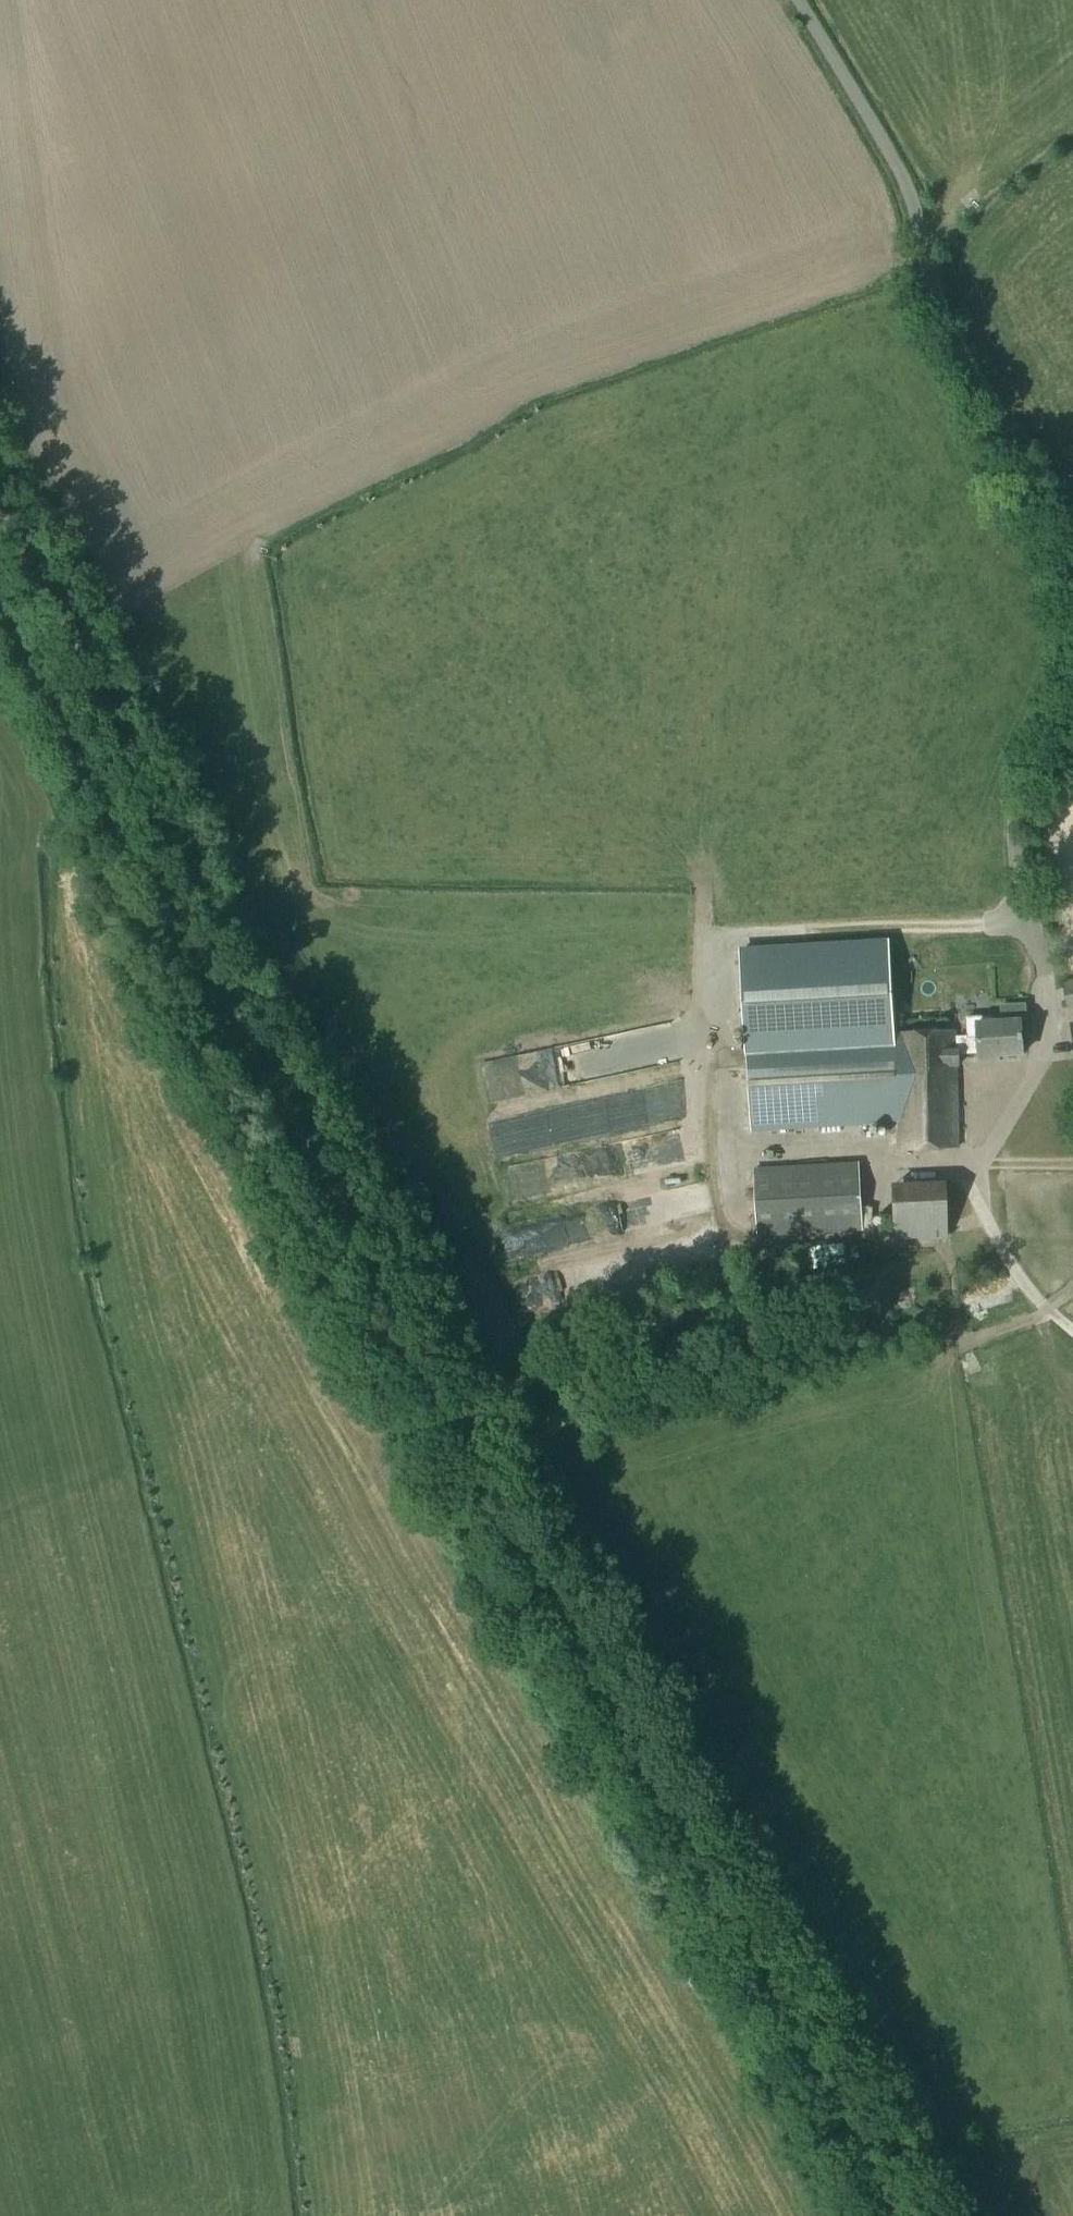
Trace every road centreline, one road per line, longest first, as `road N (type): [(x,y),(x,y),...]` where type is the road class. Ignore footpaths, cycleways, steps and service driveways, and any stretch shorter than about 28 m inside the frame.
road 1 (unclassified): [(1072,602),(917,286),(908,213),(786,0)]
road 2 (unclassified): [(973,1165),(1027,1083),(1042,1039),(1045,982),(1010,814),(1072,661)]

